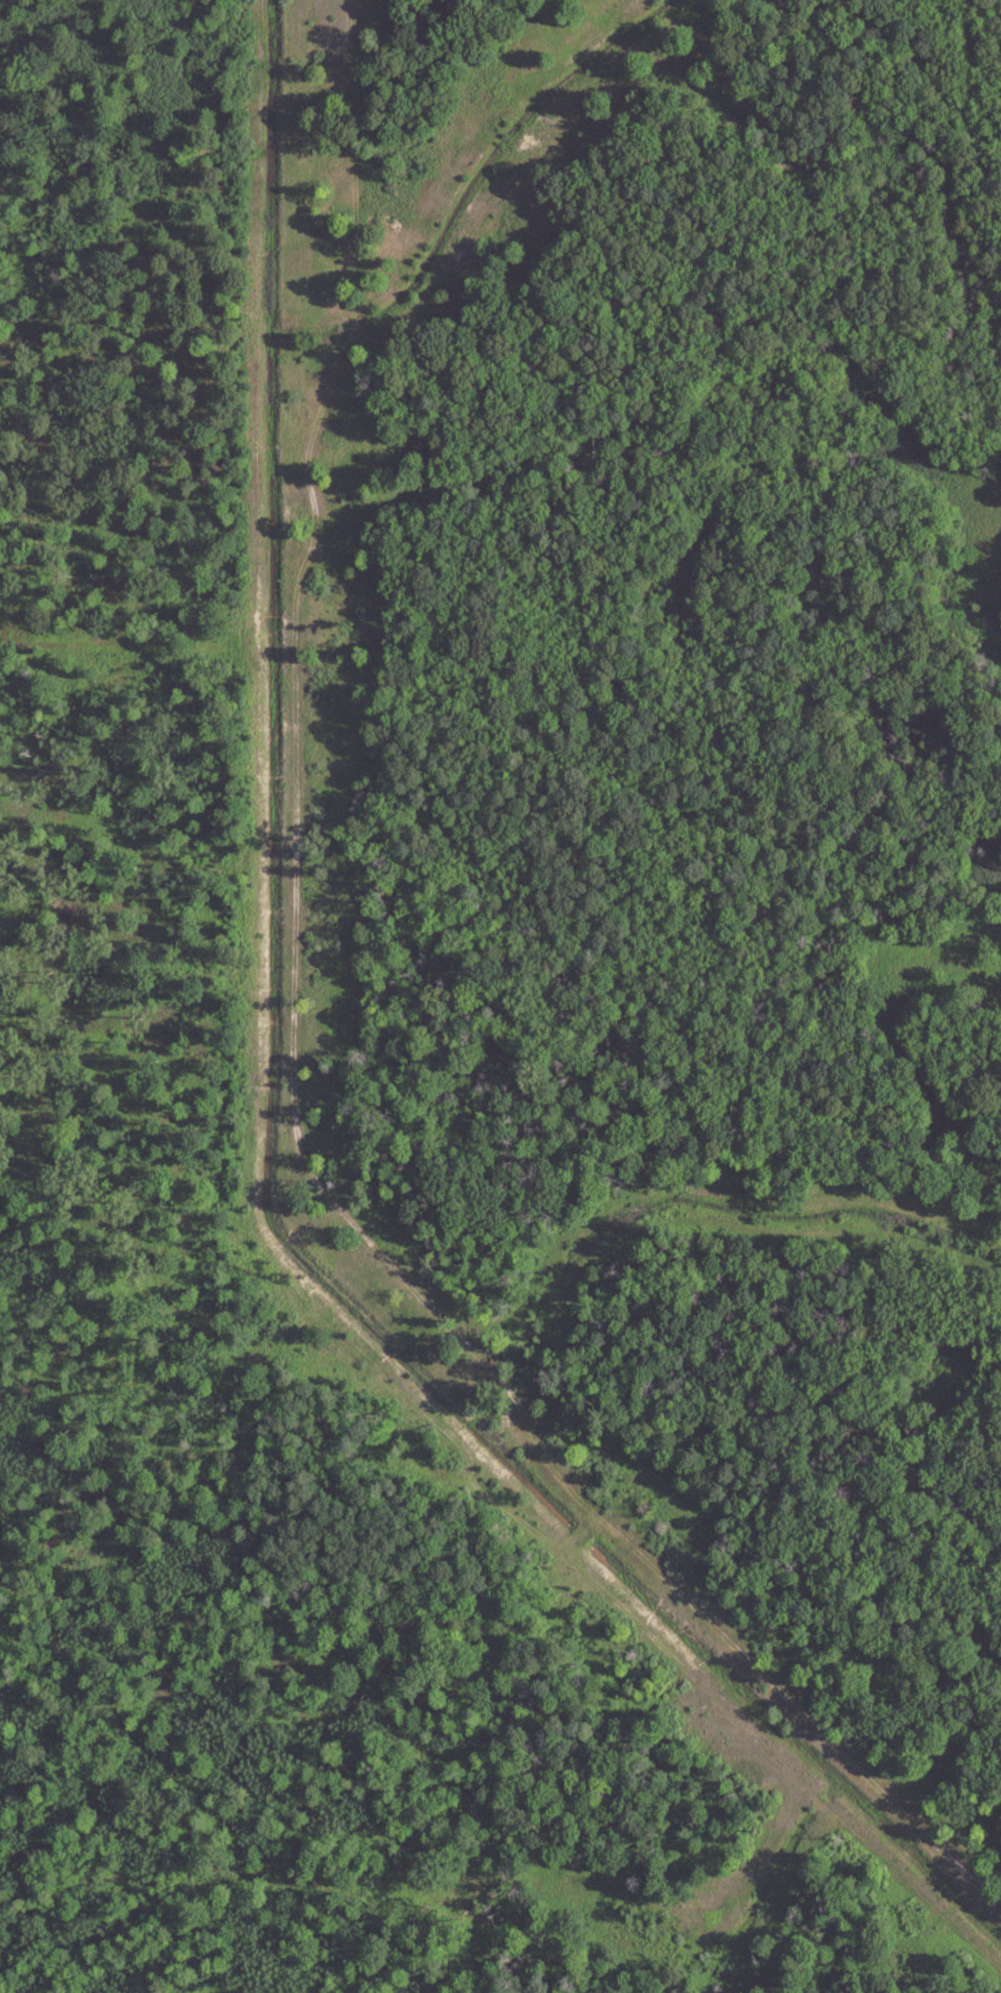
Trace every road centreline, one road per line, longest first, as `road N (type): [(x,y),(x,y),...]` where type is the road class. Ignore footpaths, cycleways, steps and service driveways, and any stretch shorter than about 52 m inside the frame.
road 1 (track): [(1000,1899),(570,1489),(533,1416),(348,1218),(308,1159),(297,1119),(297,602),(316,530),(312,439),(353,349),(361,298),(352,0)]
road 2 (track): [(722,0),(679,35),(635,50),(584,85),(508,166),(411,316),(388,337),(353,349)]

